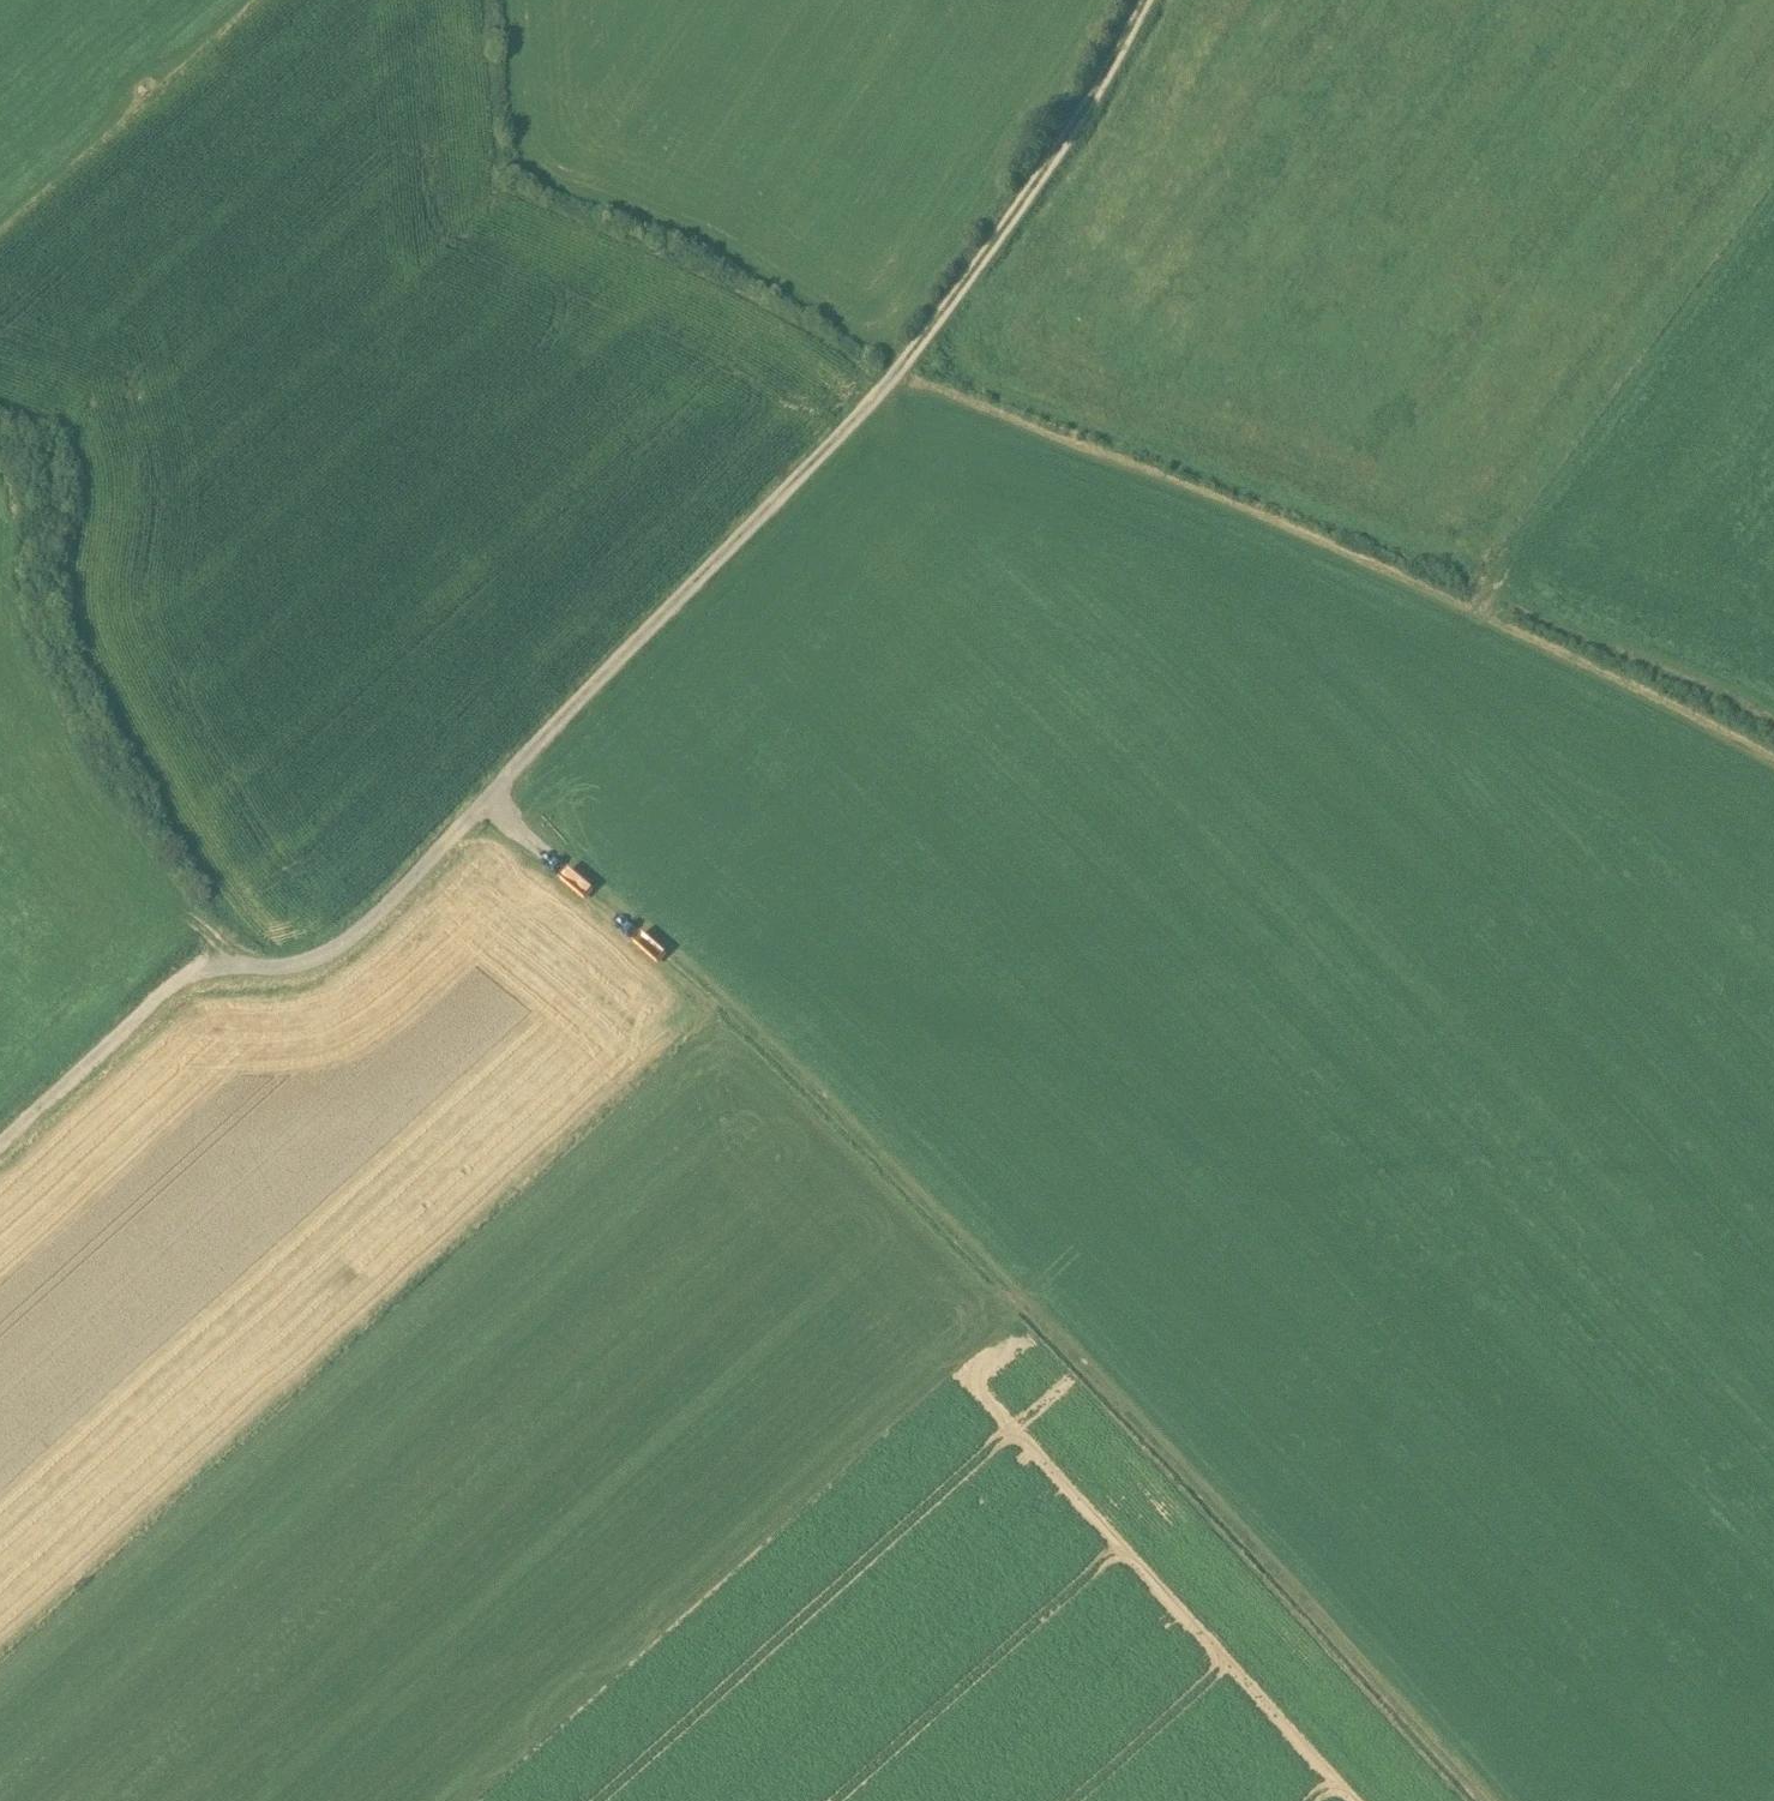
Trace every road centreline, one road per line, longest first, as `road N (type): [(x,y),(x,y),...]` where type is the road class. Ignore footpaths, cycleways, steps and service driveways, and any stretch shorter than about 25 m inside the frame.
road 1 (track): [(1484,1800),(1226,1520),(713,990),(489,798)]
road 2 (track): [(489,798),(865,403),(1056,143),(1138,0)]
road 3 (track): [(489,798),(374,923),(325,959),(256,970),(197,959),(0,1139)]

